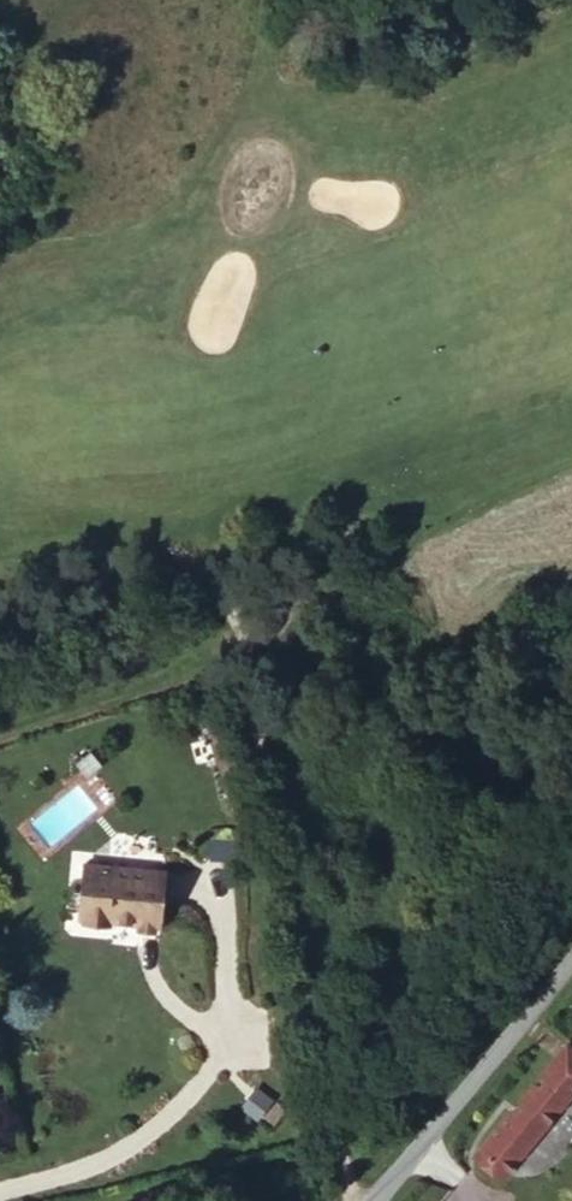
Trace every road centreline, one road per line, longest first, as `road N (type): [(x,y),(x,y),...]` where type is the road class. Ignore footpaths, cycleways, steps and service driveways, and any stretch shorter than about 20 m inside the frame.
road 1 (unclassified): [(378,1200),(571,975)]

